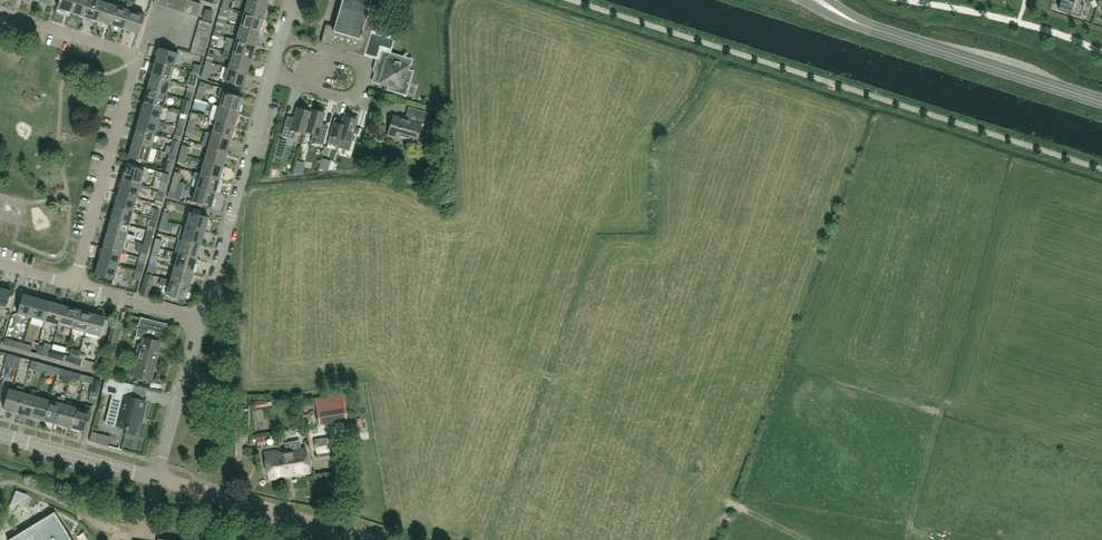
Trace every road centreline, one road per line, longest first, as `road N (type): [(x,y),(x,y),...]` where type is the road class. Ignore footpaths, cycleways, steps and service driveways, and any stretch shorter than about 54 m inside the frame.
road 1 (unclassified): [(75,285),(138,55),(0,12)]
road 2 (primary): [(1101,101),(859,22)]
road 3 (unclassified): [(201,320),(270,76)]
road 4 (residential): [(282,37),(361,61),(366,71),(360,93),(346,99),(270,76)]
road 5 (unclassified): [(157,479),(201,320)]
road 6 (tertiary): [(157,479),(0,435)]
road 7 (unclassified): [(201,320),(75,285)]

